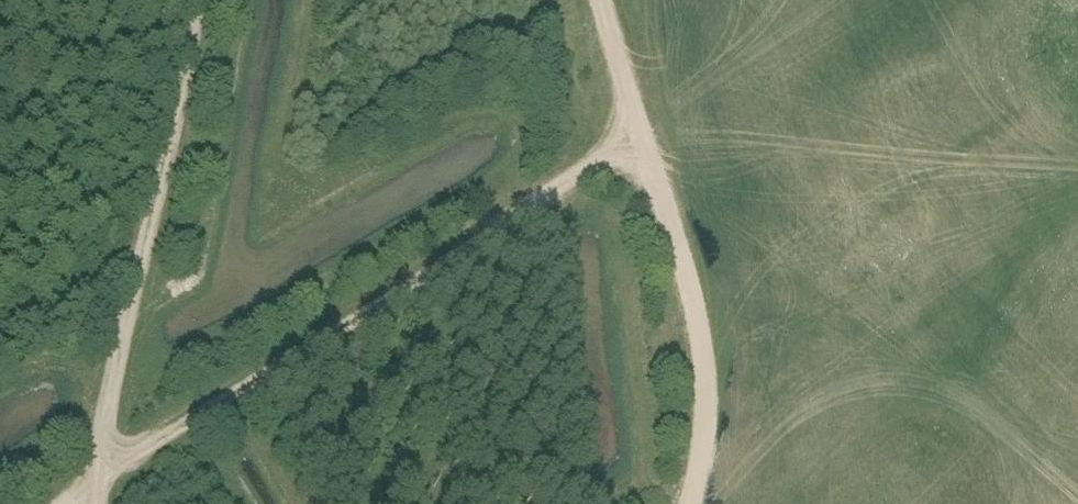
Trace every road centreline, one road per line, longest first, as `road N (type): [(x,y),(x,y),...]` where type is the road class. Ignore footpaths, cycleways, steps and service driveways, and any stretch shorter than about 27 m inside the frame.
road 1 (track): [(71,503),(646,130)]
road 2 (track): [(192,0),(93,467),(95,503)]
road 3 (track): [(646,130),(708,365),(702,478),(688,503)]
road 4 (track): [(646,130),(608,0)]

